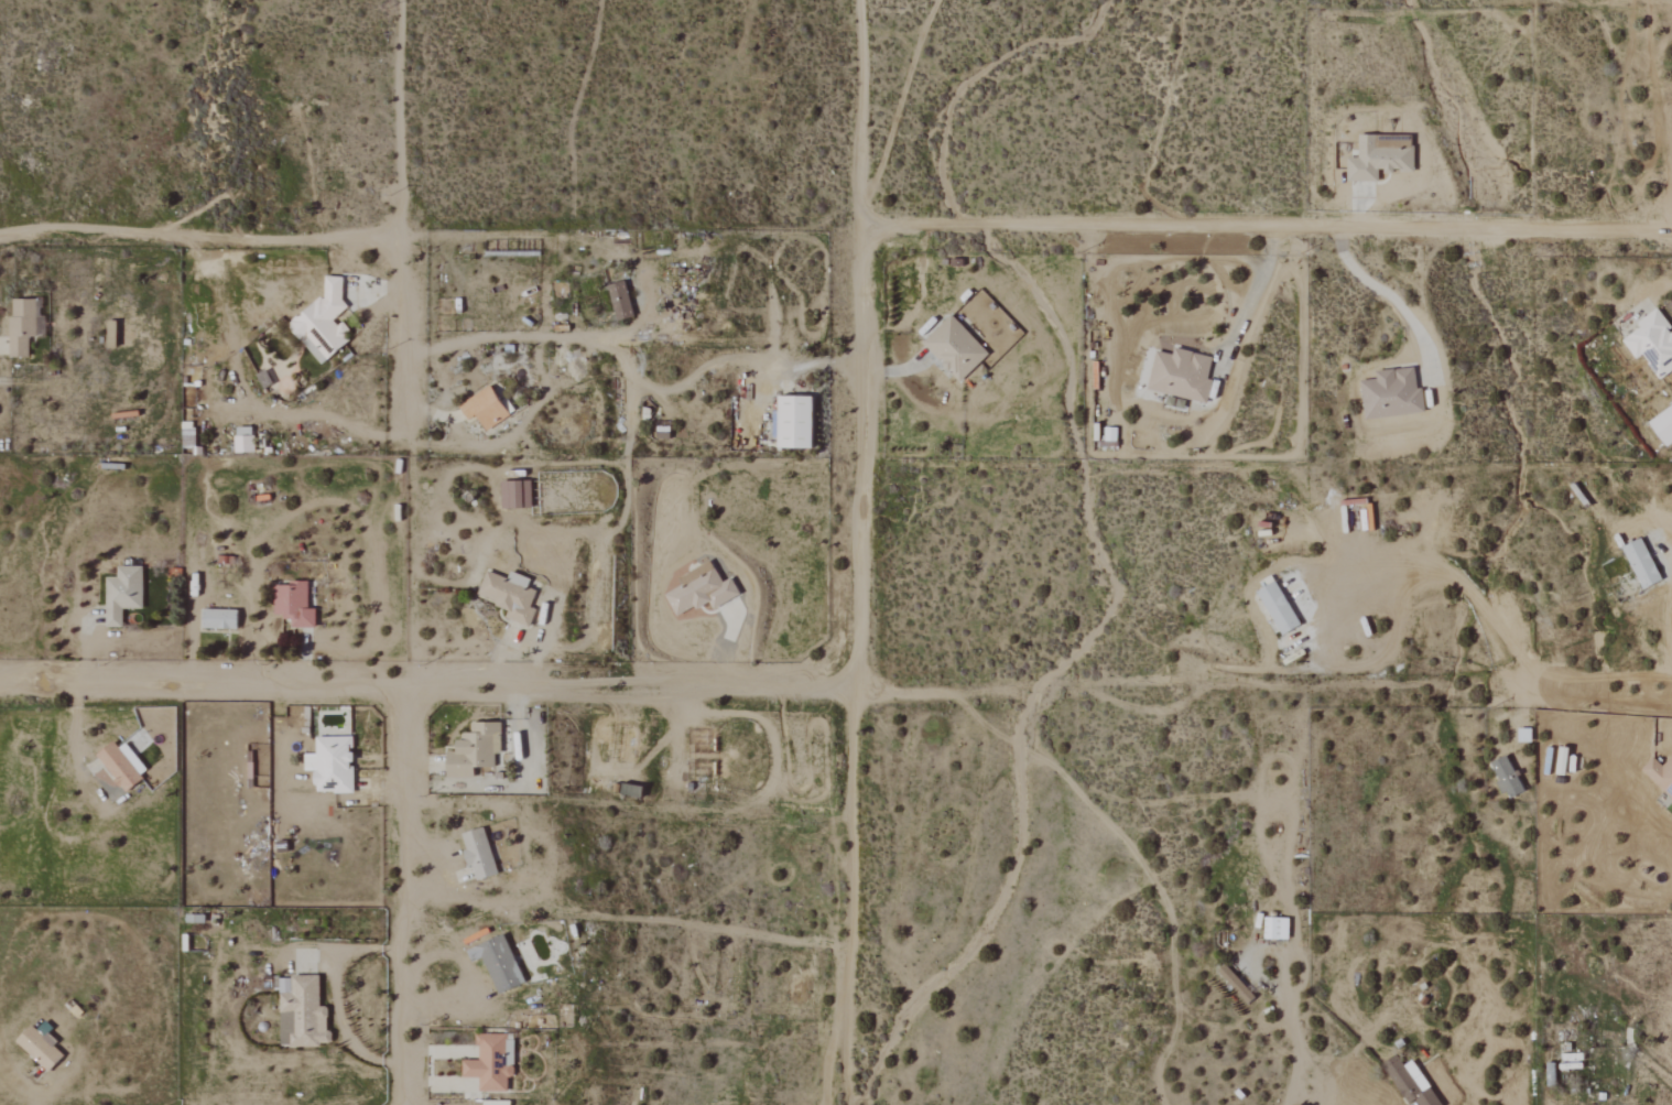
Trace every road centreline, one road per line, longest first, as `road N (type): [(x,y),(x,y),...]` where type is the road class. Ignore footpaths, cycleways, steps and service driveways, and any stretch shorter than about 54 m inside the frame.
road 1 (residential): [(840,1104),(864,228),(861,0)]
road 2 (residential): [(0,691),(849,696)]
road 3 (residential): [(1671,239),(864,228)]
road 4 (residential): [(849,696),(1172,678),(1444,682)]
road 5 (track): [(400,904),(518,902),(849,949)]
road 6 (residential): [(403,437),(402,0)]
road 7 (residential): [(403,1104),(397,691)]
road 8 (residential): [(401,238),(0,251)]
road 9 (residential): [(1671,681),(1501,681)]

